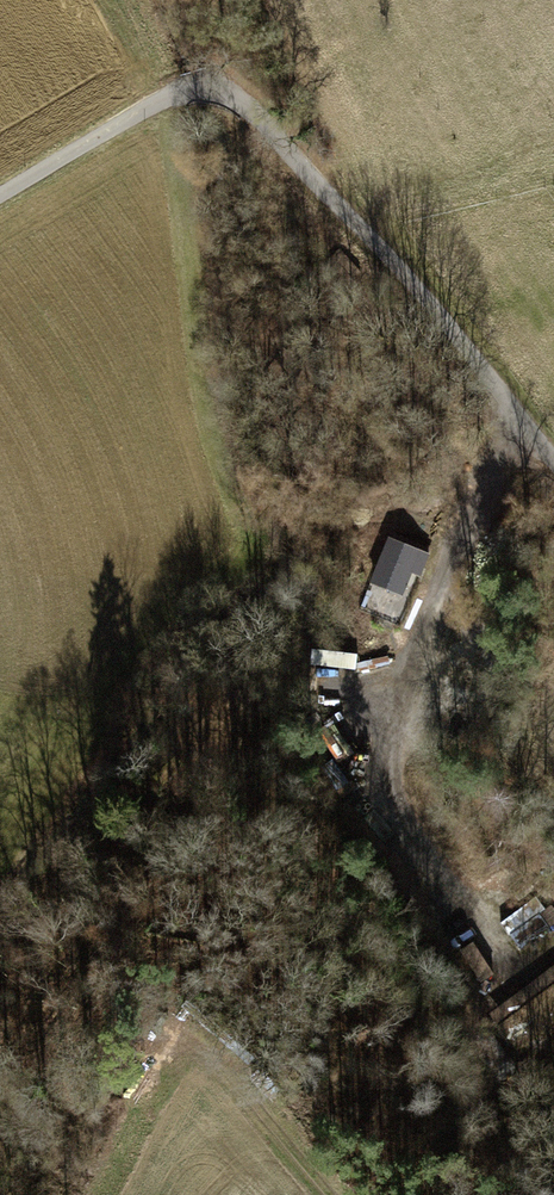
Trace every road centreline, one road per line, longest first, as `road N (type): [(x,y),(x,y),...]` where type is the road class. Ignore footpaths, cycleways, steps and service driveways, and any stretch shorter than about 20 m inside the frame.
road 1 (unclassified): [(0,192),(157,101),(193,87),(231,89),(273,124),(445,319),(553,460)]
road 2 (track): [(521,418),(449,588),(400,763),(401,810),(508,972)]

